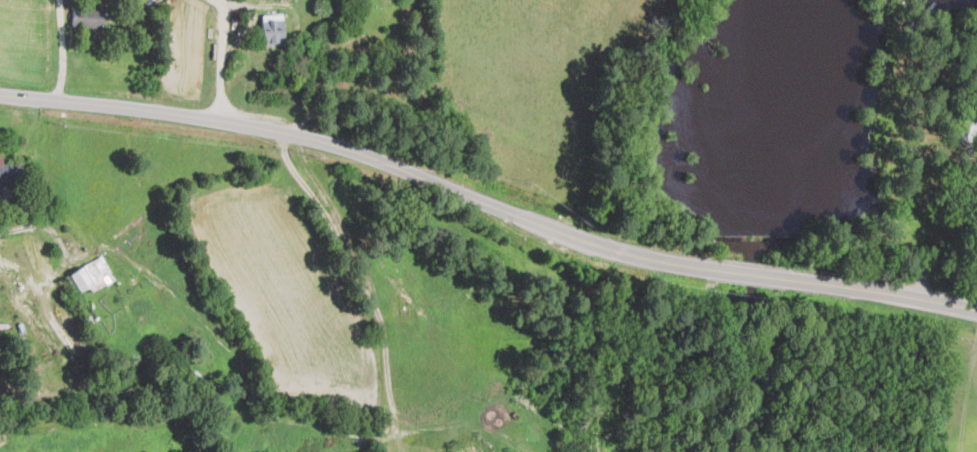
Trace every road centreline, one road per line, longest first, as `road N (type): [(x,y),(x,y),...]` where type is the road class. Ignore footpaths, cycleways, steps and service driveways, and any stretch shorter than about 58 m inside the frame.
road 1 (tertiary): [(649,257),(275,129),(0,94)]
road 2 (tertiary): [(848,285),(649,257)]
road 3 (tertiary): [(976,309),(848,285)]

